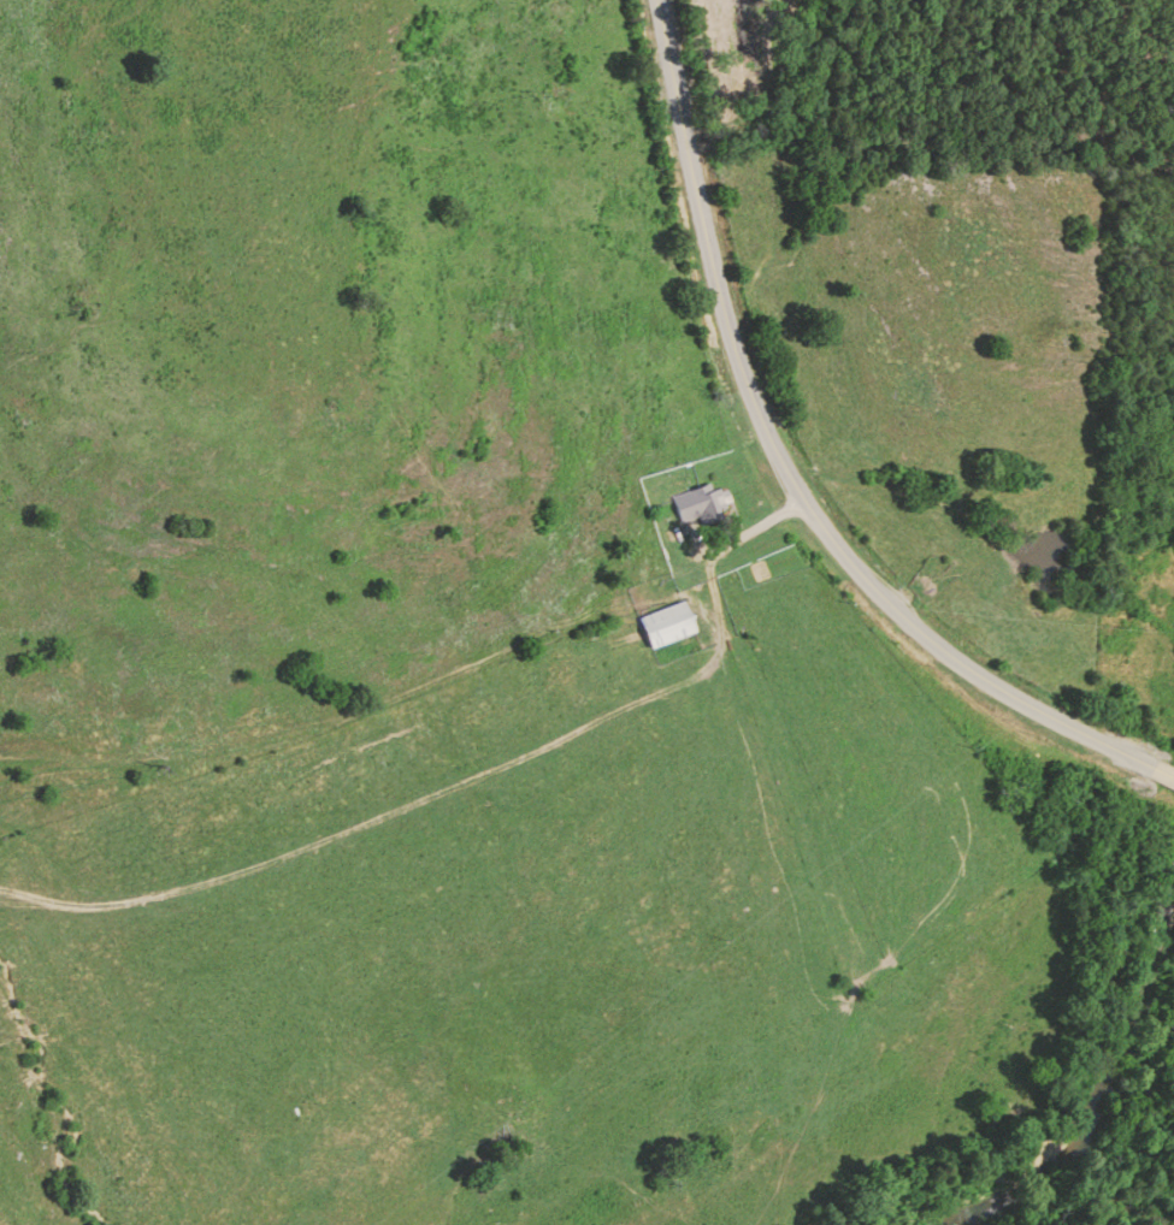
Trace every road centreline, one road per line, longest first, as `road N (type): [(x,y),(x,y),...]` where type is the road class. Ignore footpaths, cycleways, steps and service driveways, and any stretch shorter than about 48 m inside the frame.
road 1 (secondary): [(1173,779),(986,681),(825,533),(761,413),(719,286),(658,0)]

